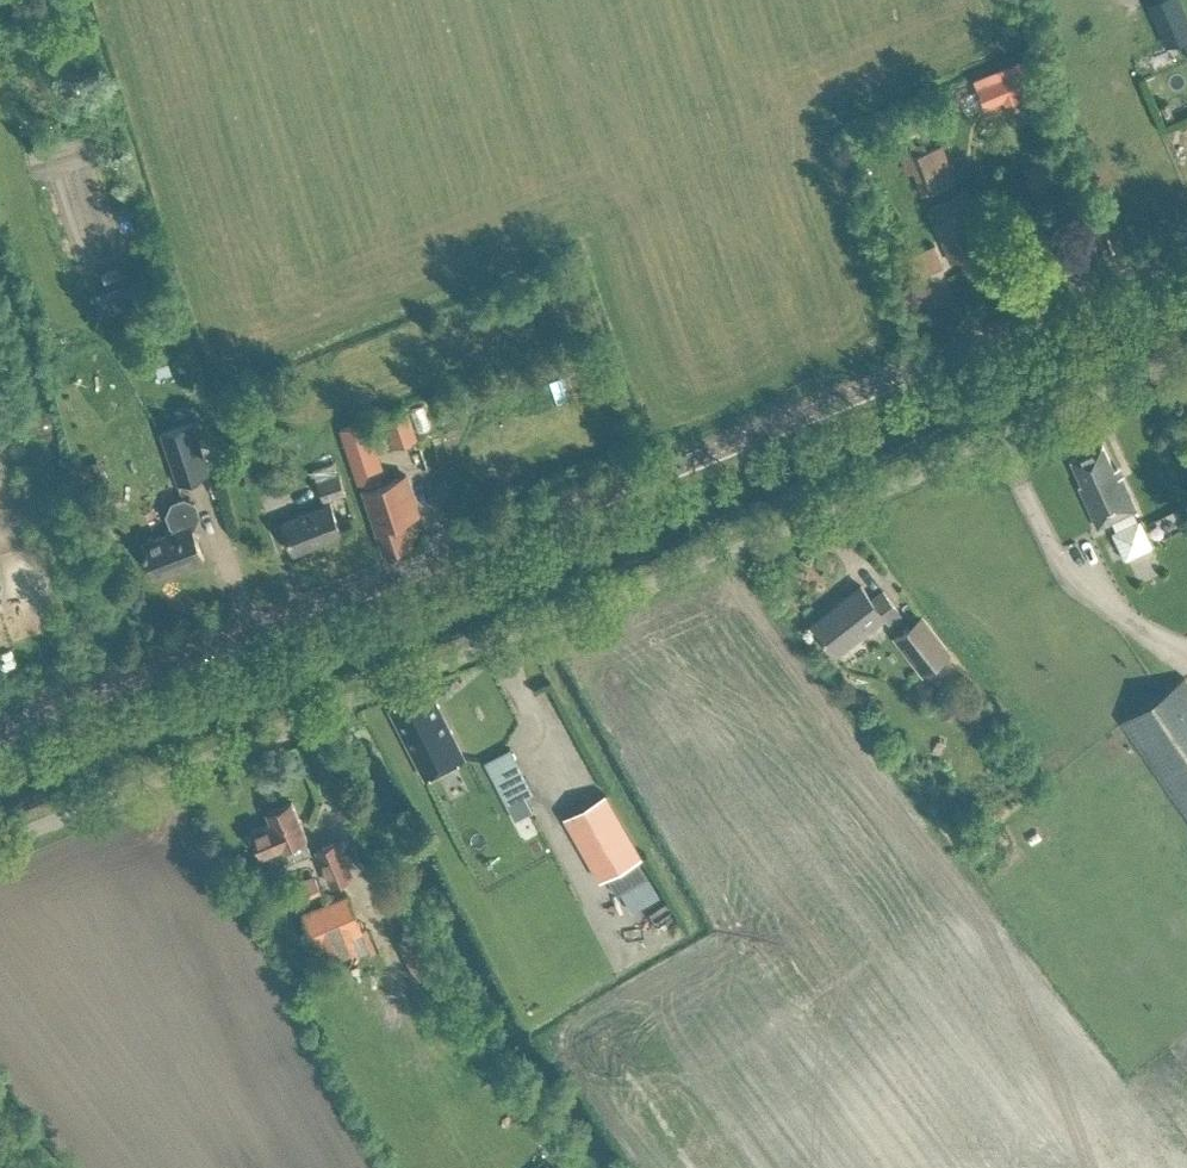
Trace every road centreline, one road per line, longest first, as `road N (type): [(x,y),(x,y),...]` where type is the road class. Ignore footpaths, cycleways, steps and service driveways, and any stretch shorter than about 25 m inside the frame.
road 1 (unclassified): [(0,836),(550,624),(1186,346)]
road 2 (tertiary): [(0,731),(858,391),(1186,246)]

